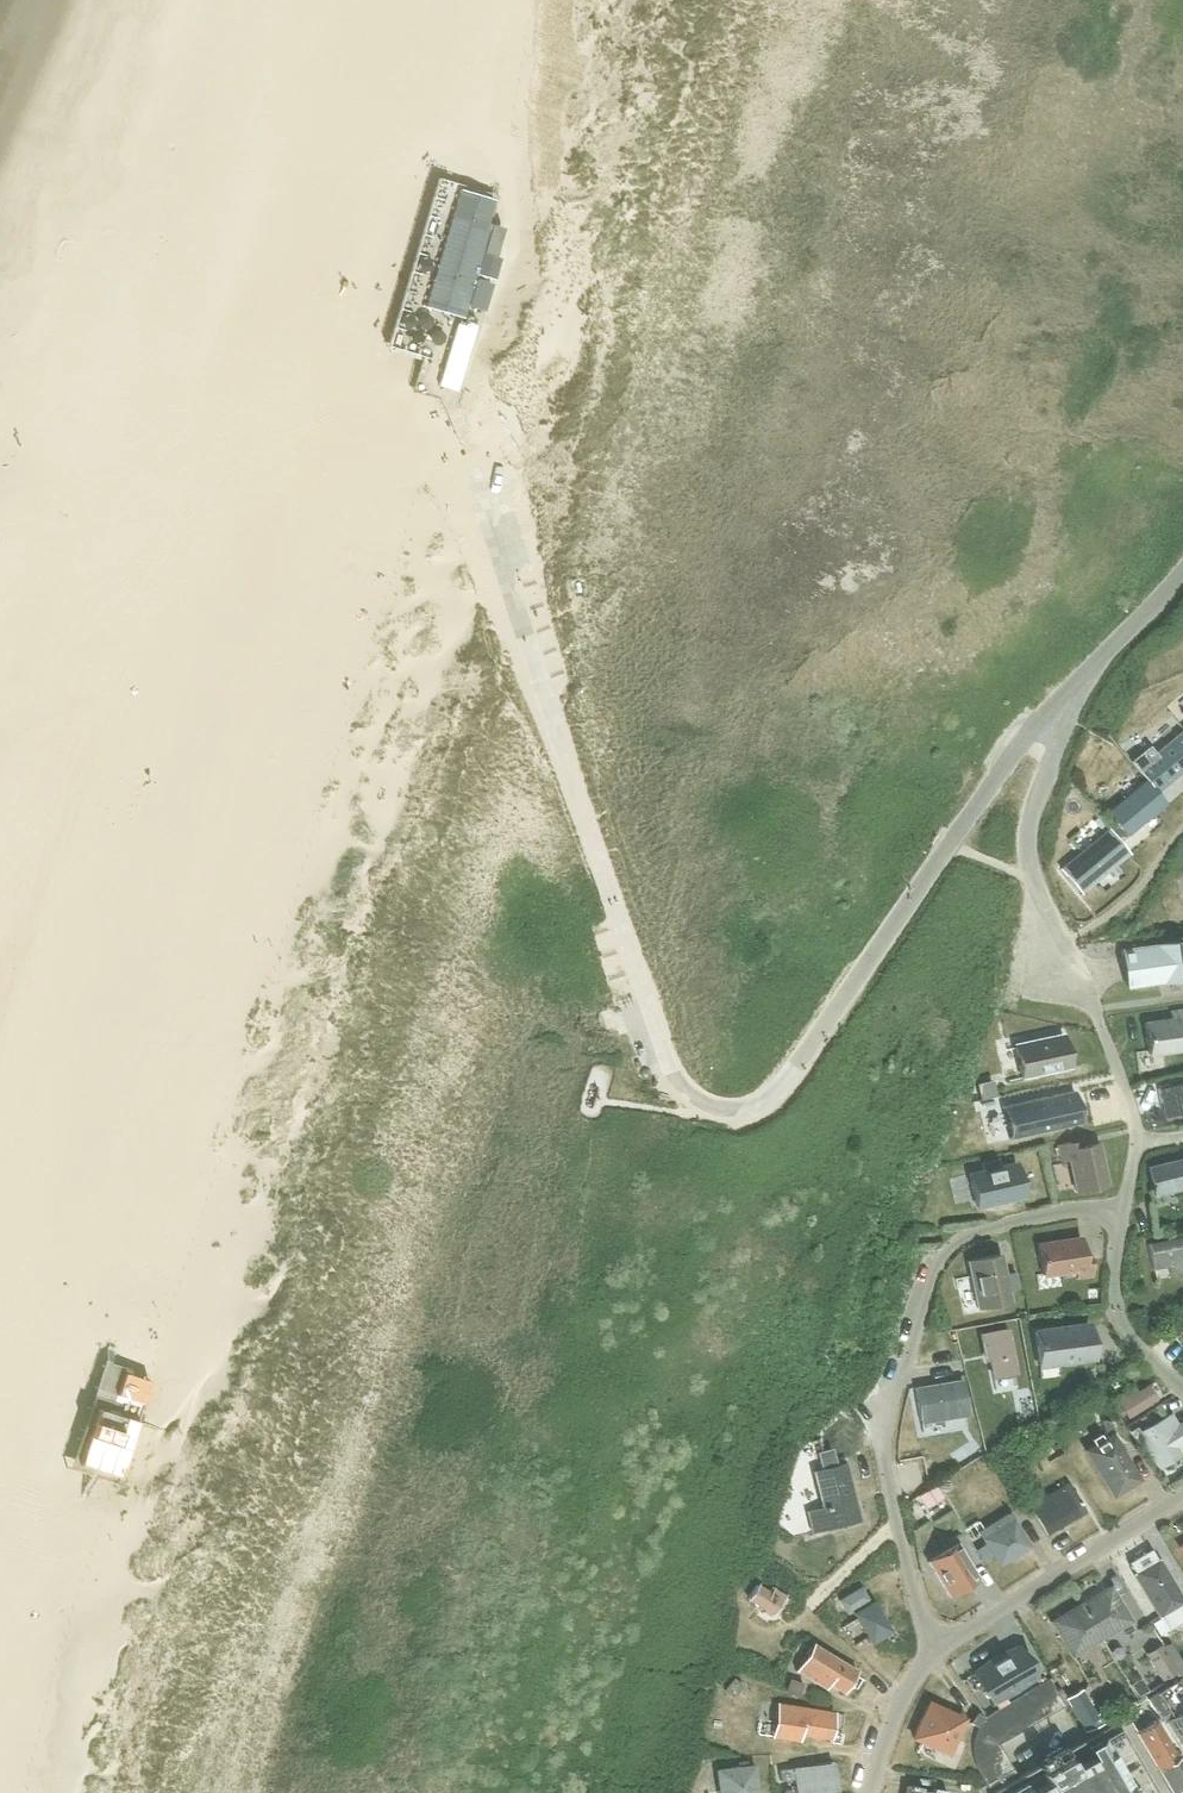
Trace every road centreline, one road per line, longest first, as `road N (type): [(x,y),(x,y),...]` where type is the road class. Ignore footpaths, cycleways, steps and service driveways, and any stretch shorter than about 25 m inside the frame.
road 1 (residential): [(938,1645),(914,1596),(880,1432),(926,1290),(940,1259),(983,1229),(1123,1204)]
road 2 (track): [(465,478),(345,422),(0,309)]
road 3 (residential): [(938,1645),(1182,1495)]
road 4 (residential): [(1182,1387),(1127,1335),(1115,1311),(1123,1204)]
road 5 (residential): [(868,1792),(905,1696),(938,1645)]
road 6 (residential): [(1140,1144),(1096,1016)]

